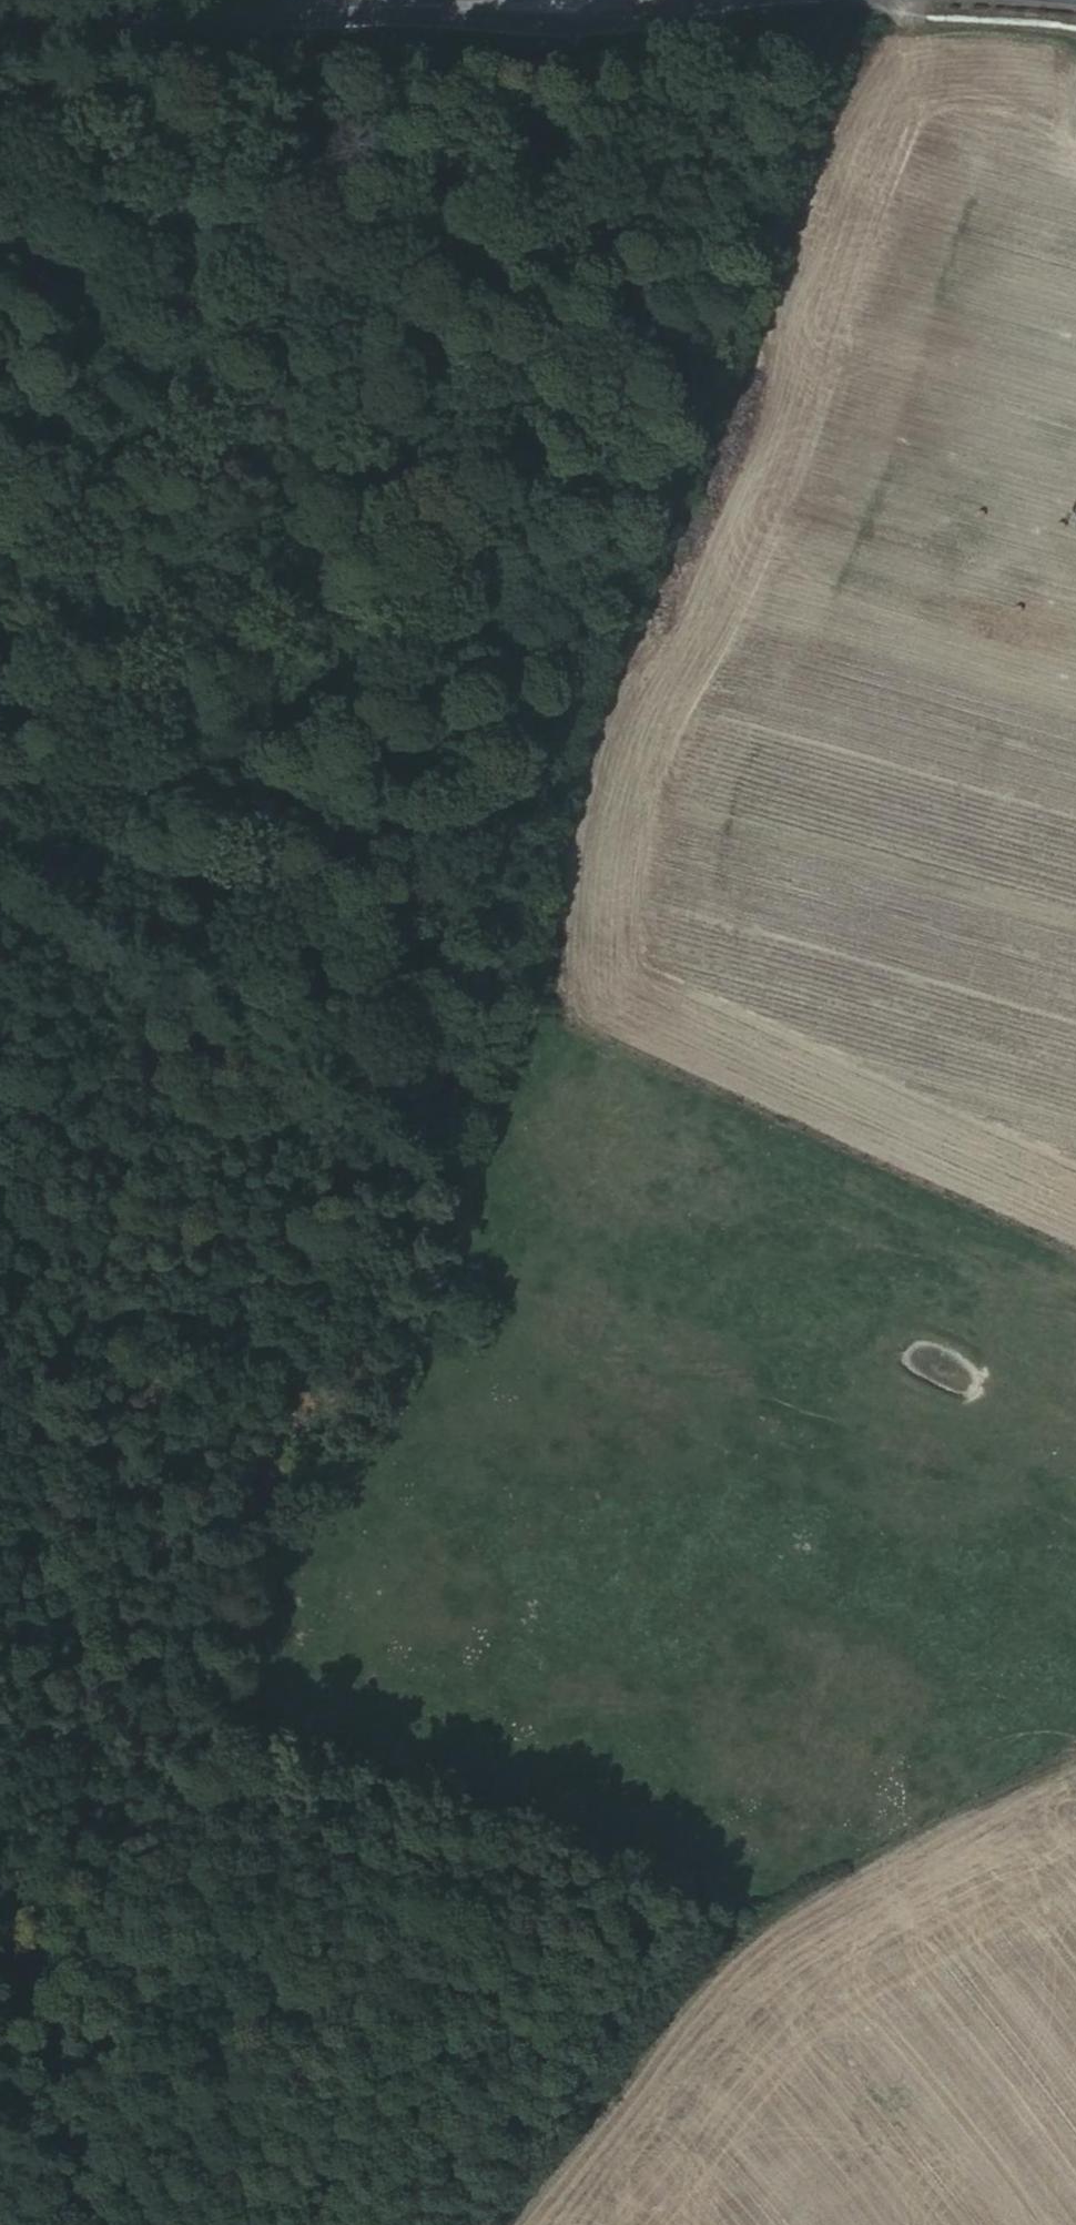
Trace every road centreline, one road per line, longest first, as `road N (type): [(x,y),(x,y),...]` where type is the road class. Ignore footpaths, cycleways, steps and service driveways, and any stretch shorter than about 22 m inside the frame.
road 1 (tertiary): [(346,0),(0,16)]

